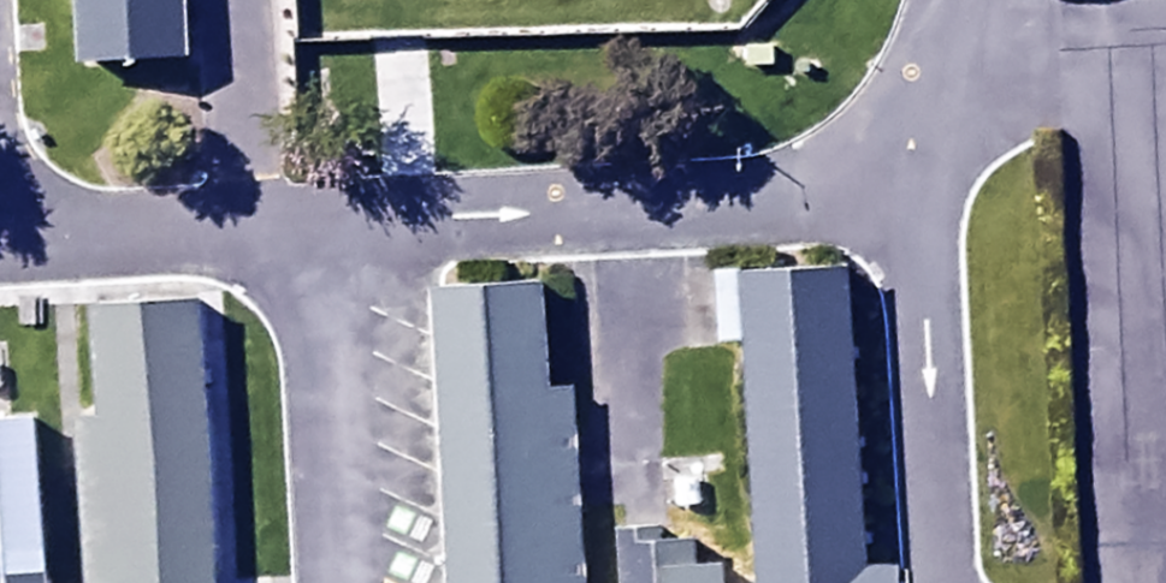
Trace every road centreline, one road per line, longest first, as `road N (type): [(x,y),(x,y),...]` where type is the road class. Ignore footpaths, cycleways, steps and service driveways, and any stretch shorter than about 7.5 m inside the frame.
road 1 (unclassified): [(333,223),(912,190)]
road 2 (unclassified): [(912,190),(935,582)]
road 3 (unclassified): [(355,582),(333,223)]
road 4 (unclassified): [(0,242),(333,223)]
road 5 (unclassified): [(912,190),(928,92),(957,0)]

